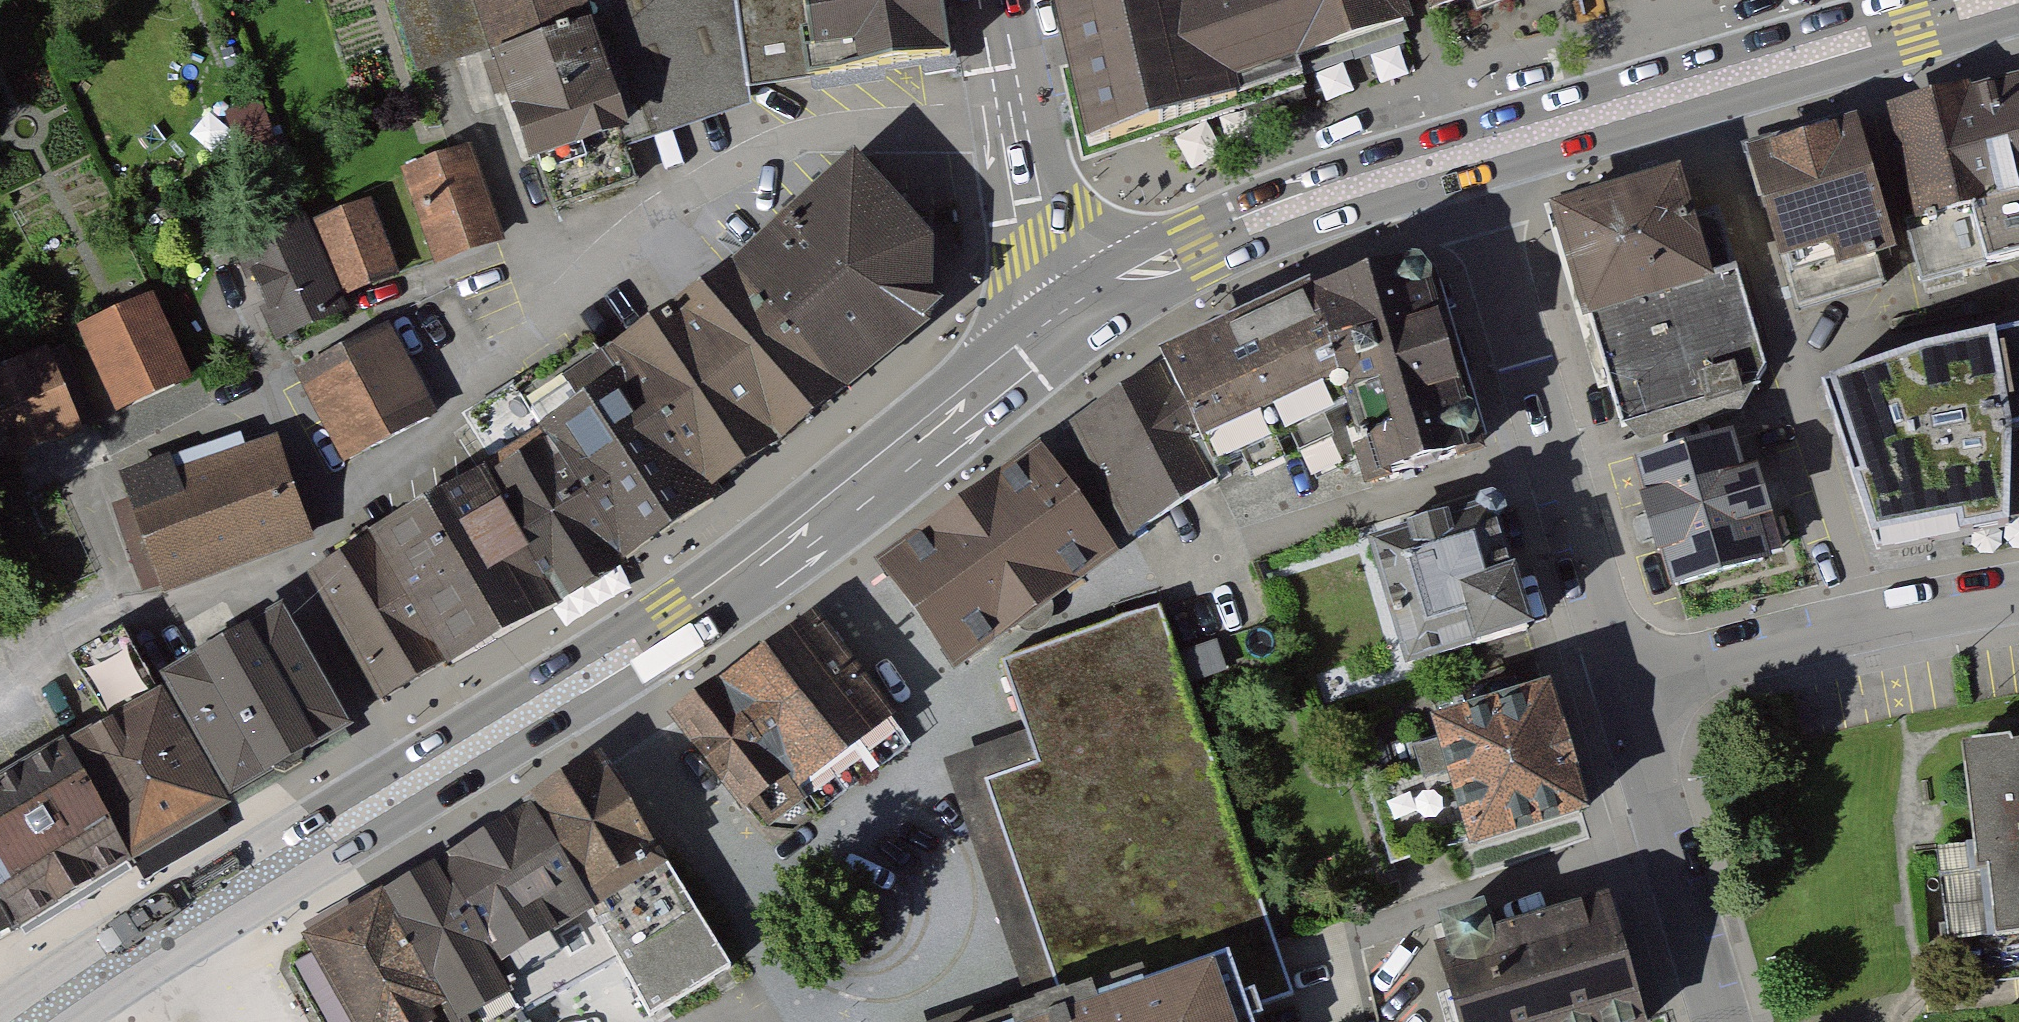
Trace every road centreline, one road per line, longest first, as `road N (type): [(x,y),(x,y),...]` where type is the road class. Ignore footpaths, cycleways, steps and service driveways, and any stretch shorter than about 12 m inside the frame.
road 1 (primary): [(1082,309),(680,622),(28,1021)]
road 2 (primary): [(1458,156),(1193,251),(1082,309)]
road 3 (residential): [(1723,1021),(1624,687)]
road 4 (residential): [(1082,309),(1047,231),(1001,0)]
road 5 (residential): [(1552,455),(1458,156)]
road 6 (primary): [(2002,0),(1701,86)]
road 7 (residential): [(1552,455),(1257,548)]
road 8 (unclassified): [(1701,86),(1790,369)]
road 9 (unclassified): [(1790,369),(1875,621)]
road 10 (residential): [(1624,687),(1875,621)]
road 11 (primary): [(1701,86),(1458,156)]
road 12 (residential): [(1624,687),(1552,455)]
road 13 (unclassified): [(1790,369),(2018,310)]
road 14 (residential): [(1875,621),(2018,595)]

